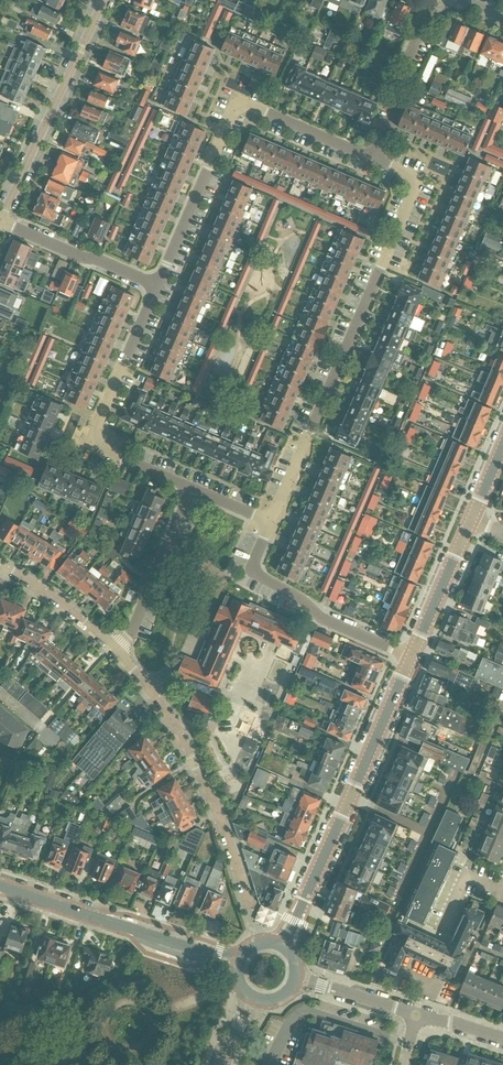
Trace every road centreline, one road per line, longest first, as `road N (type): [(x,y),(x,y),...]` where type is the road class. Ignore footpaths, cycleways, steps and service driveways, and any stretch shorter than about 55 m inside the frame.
road 1 (residential): [(375,157),(412,176),(414,191),(271,522)]
road 2 (residential): [(158,285),(238,106),(375,157)]
road 3 (residential): [(282,946),(412,655)]
road 4 (residential): [(247,905),(195,763),(160,700),(117,649)]
road 5 (residential): [(192,487),(104,450),(95,437),(158,285)]
road 6 (residential): [(240,961),(0,886)]
road 7 (residential): [(2,221),(103,0)]
road 8 (residential): [(412,655),(323,619),(258,575),(254,563),(271,522)]
road 9 (residential): [(117,649),(192,487)]
road 10 (residential): [(158,285),(2,221)]
road 11 (residential): [(375,157),(435,0)]
road 12 (residential): [(412,655),(472,520)]
road 13 (residential): [(117,649),(0,563)]
road 14 (residential): [(419,1015),(293,979)]

